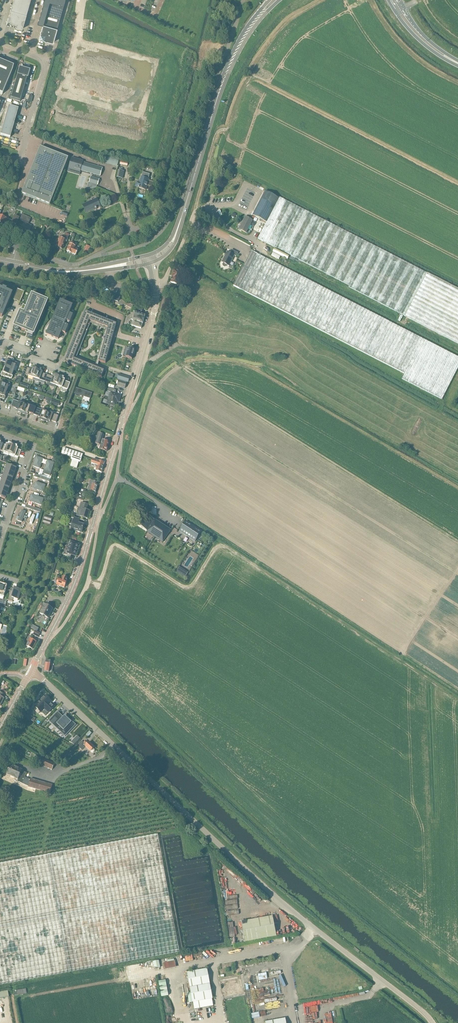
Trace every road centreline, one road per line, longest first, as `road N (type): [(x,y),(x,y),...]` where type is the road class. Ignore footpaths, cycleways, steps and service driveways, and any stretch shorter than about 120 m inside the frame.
road 1 (unclassified): [(31,670),(276,898),(432,1022)]
road 2 (track): [(98,587),(113,547),(185,588),(214,551),(227,549),(457,699)]
road 3 (unclassified): [(31,670),(73,587),(93,524),(154,312),(151,263)]
road 4 (track): [(125,411),(168,359),(240,364),(457,489)]
road 5 (track): [(179,341),(255,352),(318,348),(436,415),(457,373)]
road 6 (track): [(270,257),(457,355)]
road 7 (unclassified): [(0,155),(18,162),(46,65),(0,41)]
road 8 (secondary): [(12,269),(62,275),(151,263)]
road 9 (track): [(194,212),(215,136),(228,126),(243,85)]
road 10 (secondary): [(147,256),(77,270),(13,262)]
road 11 (residential): [(0,539),(33,444),(0,433)]
road 12 (secondary): [(214,109),(244,44),(279,0)]
road 13 (secondary): [(270,0),(234,49),(214,109)]
road 14 (track): [(50,633),(85,588),(93,524)]

